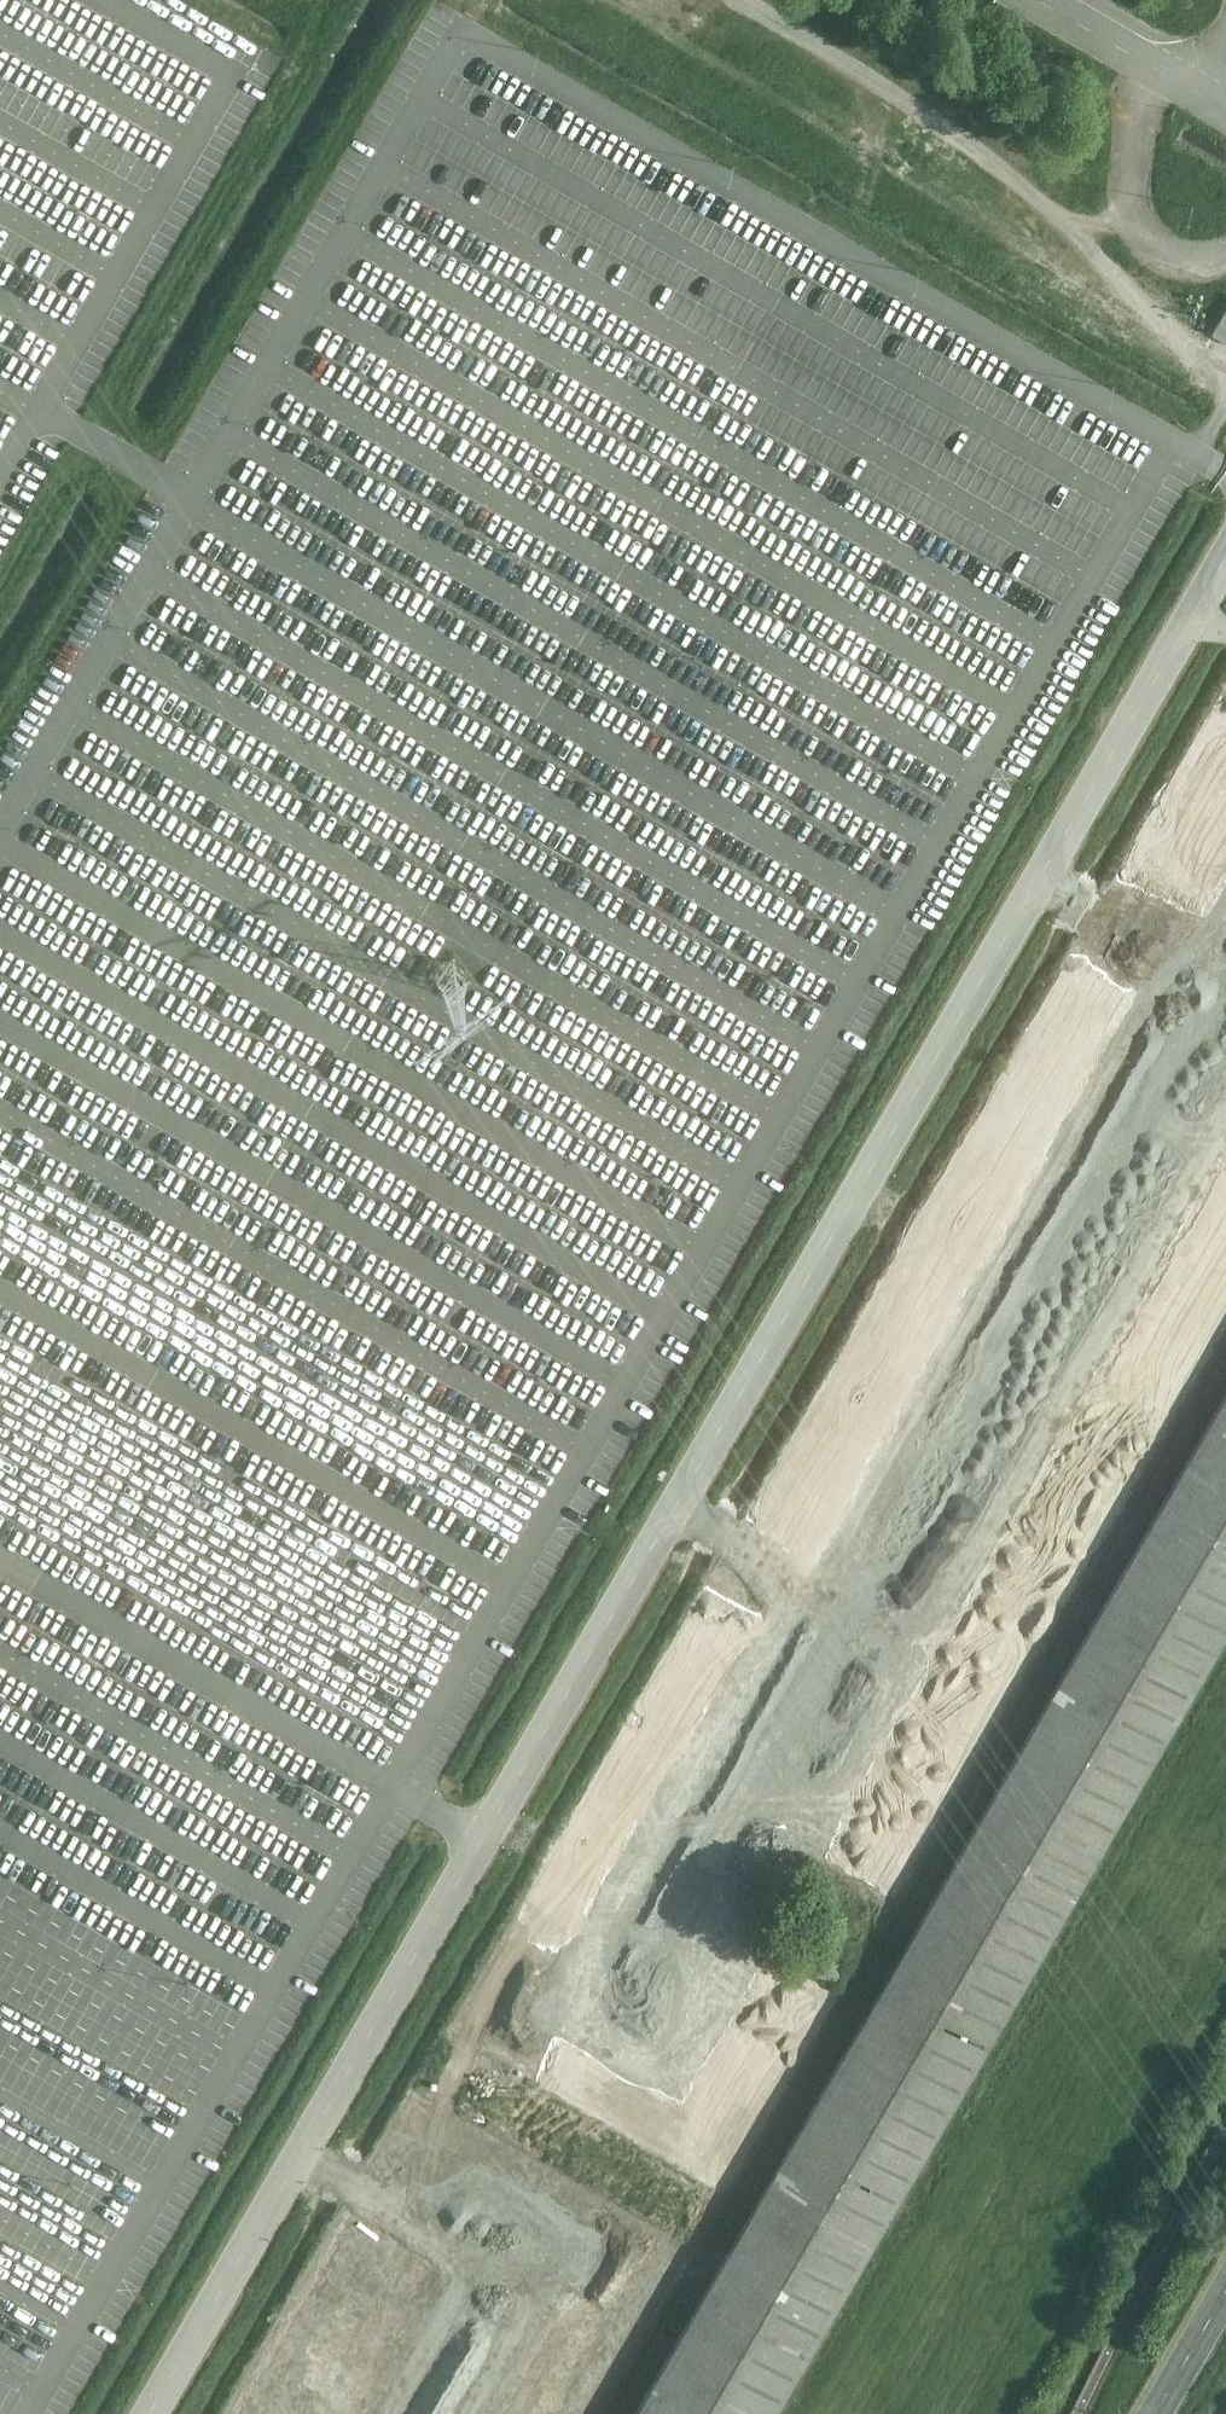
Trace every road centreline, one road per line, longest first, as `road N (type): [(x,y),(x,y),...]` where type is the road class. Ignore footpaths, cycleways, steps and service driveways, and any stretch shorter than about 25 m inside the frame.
road 1 (residential): [(152,2413),(1225,564)]
road 2 (track): [(1225,371),(1169,330),(982,156),(745,0)]
road 3 (track): [(298,2162),(561,2307),(650,2284)]
road 4 (residential): [(1031,0),(1225,113)]
road 5 (unclassified): [(1225,2297),(1158,2413)]

